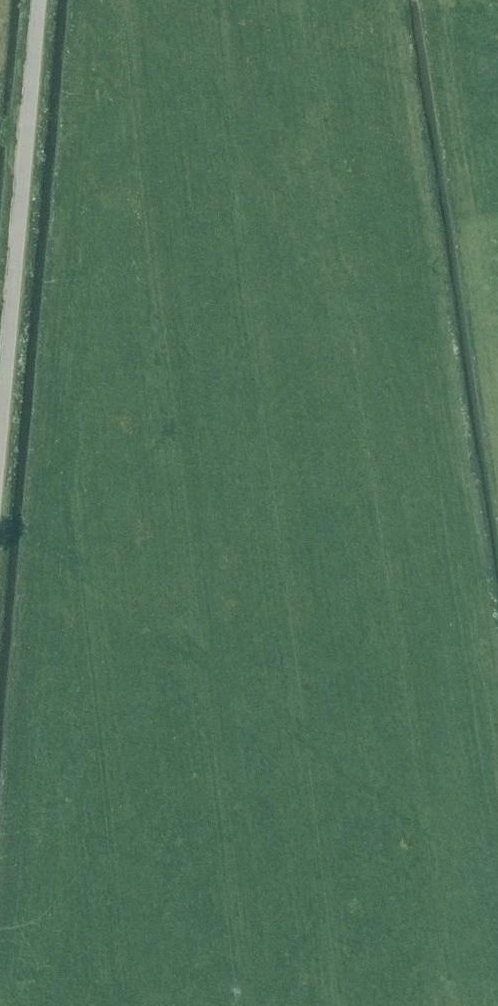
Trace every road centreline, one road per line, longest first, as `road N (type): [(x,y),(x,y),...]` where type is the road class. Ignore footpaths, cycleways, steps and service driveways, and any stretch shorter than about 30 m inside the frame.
road 1 (unclassified): [(0,439),(38,0)]

